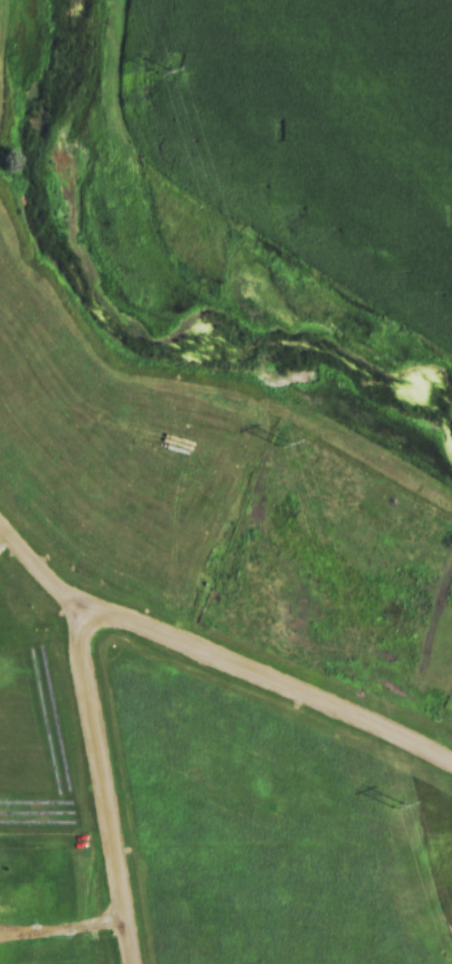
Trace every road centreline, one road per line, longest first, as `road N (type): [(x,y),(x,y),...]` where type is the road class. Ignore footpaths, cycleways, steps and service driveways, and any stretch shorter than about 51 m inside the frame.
road 1 (residential): [(84,616),(101,612),(451,763)]
road 2 (residential): [(84,616),(90,720),(130,963)]
road 3 (residential): [(0,530),(84,616)]

